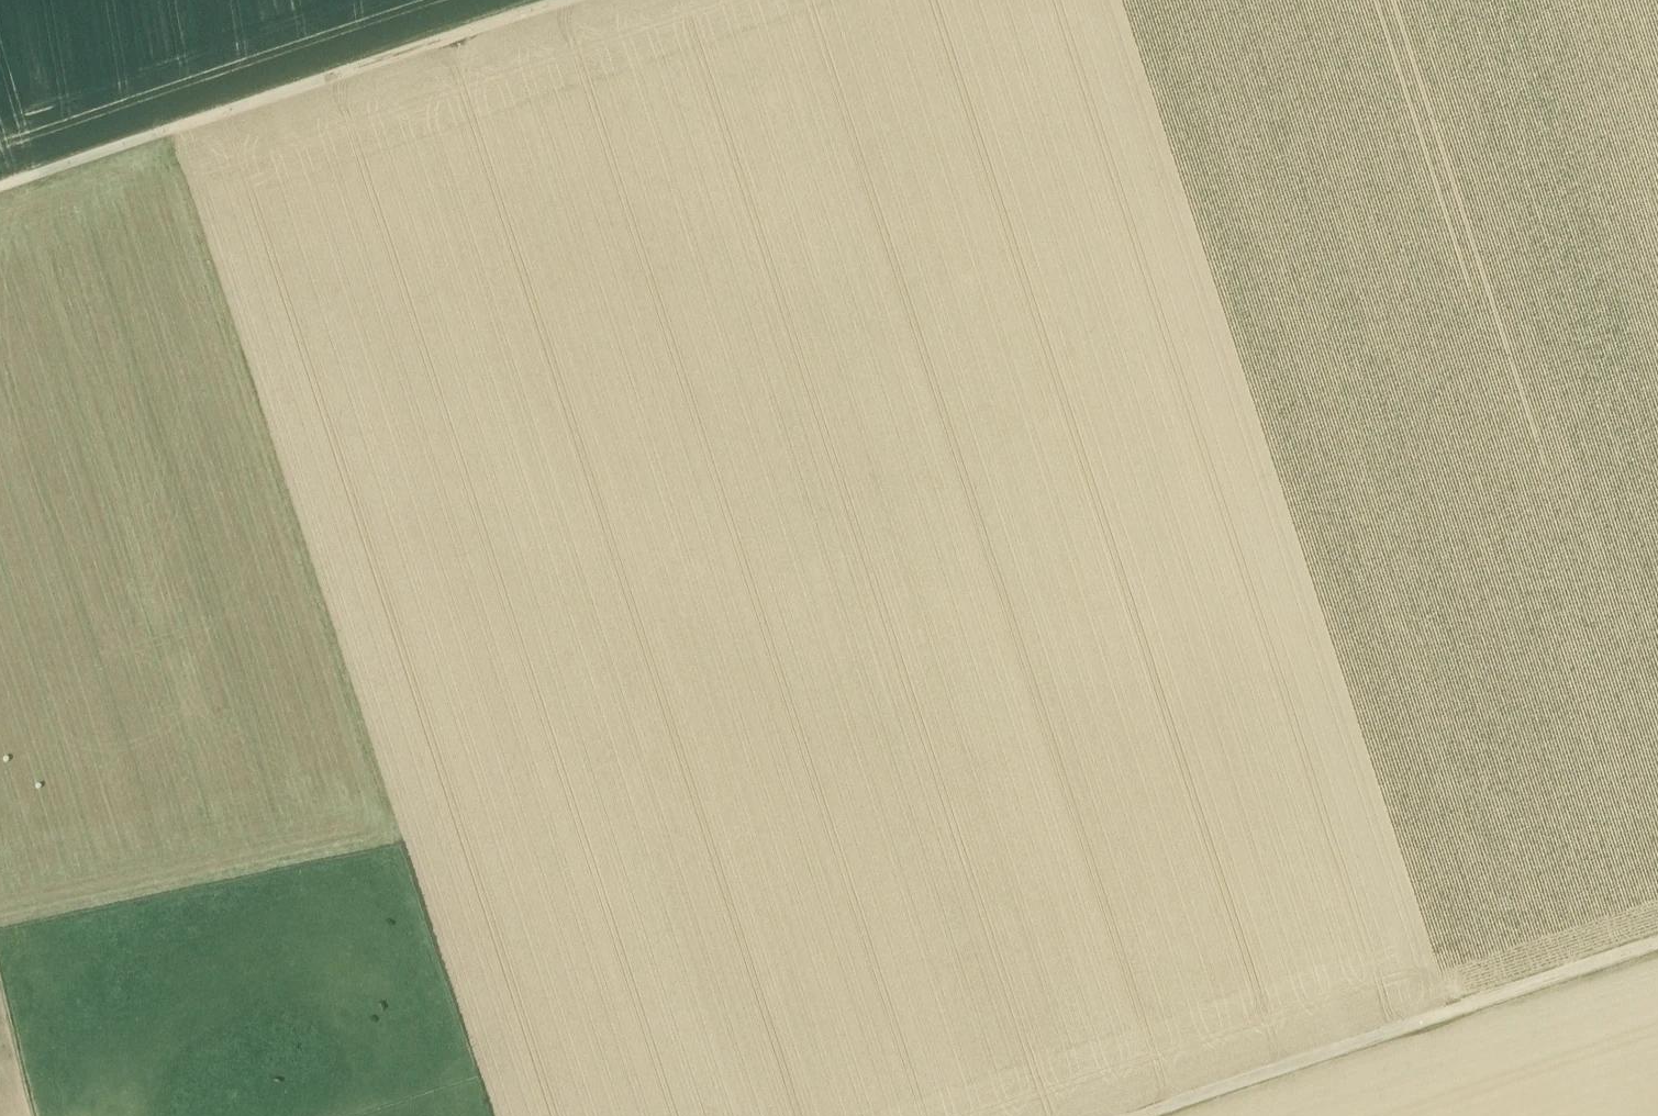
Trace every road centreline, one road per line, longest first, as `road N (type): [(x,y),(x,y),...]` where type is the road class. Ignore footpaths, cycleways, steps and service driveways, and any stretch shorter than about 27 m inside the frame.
road 1 (track): [(562,0),(0,186)]
road 2 (track): [(1657,942),(1134,1115)]

